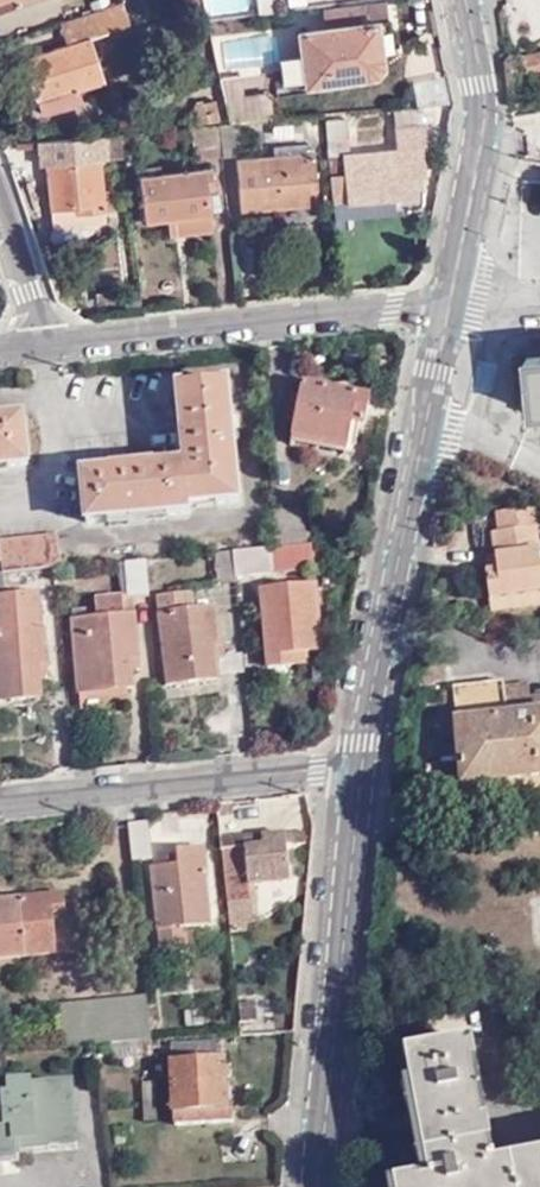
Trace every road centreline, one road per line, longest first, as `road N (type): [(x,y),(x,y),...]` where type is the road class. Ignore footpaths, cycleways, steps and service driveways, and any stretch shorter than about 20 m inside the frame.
road 1 (tertiary): [(448,309),(363,768)]
road 2 (tertiary): [(363,768),(318,1186)]
road 3 (residential): [(45,347),(448,309)]
road 4 (residential): [(0,804),(363,768)]
road 5 (tertiary): [(462,0),(485,119),(448,309)]
road 6 (residential): [(0,218),(45,347)]

